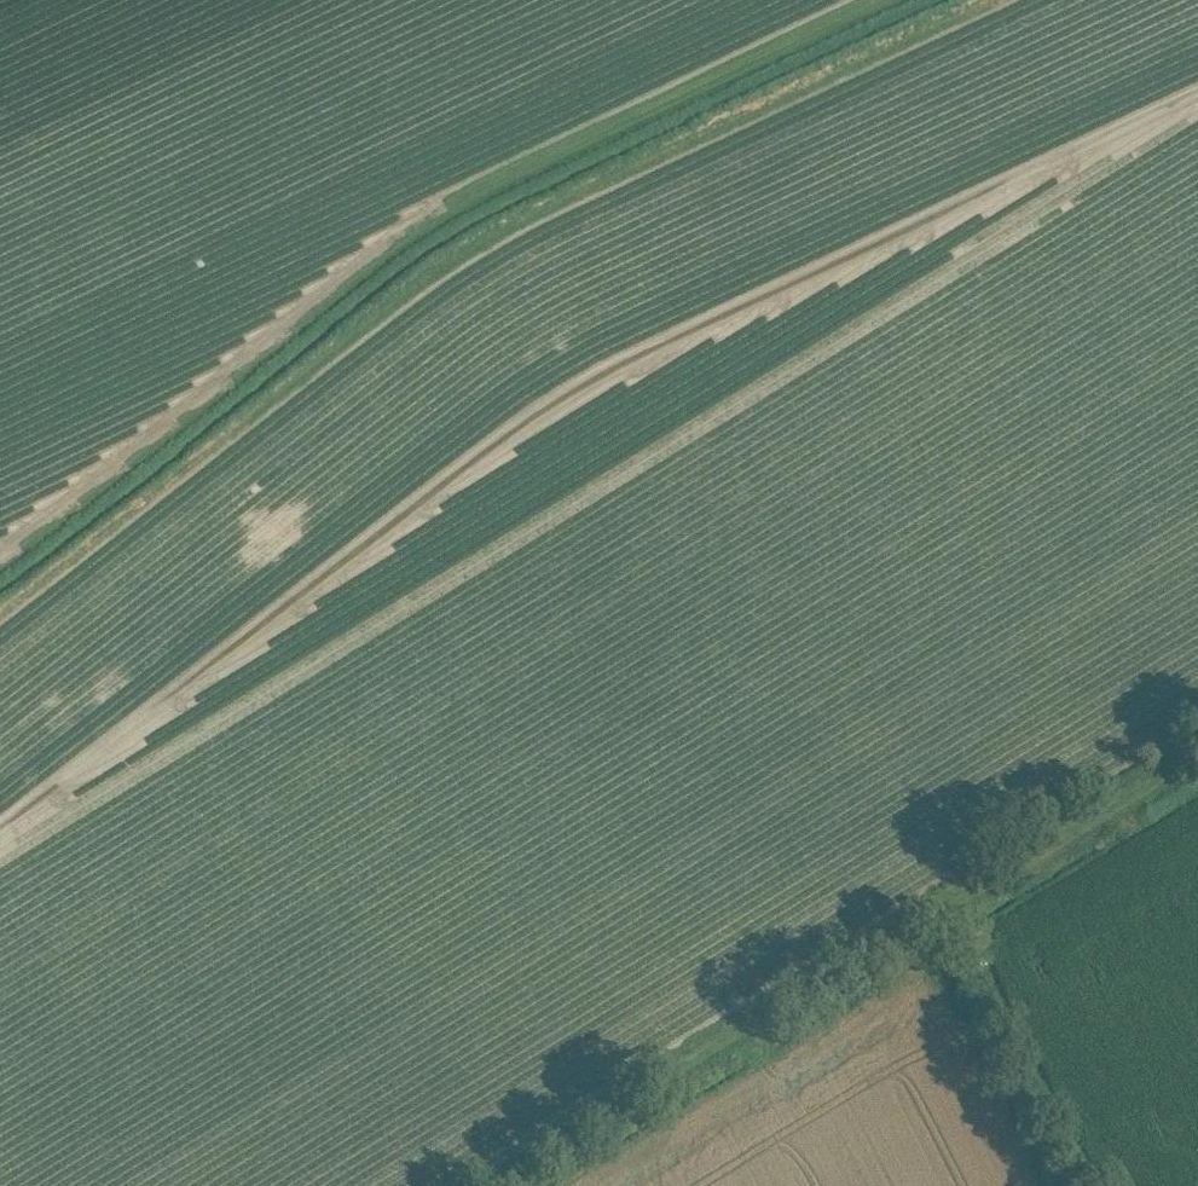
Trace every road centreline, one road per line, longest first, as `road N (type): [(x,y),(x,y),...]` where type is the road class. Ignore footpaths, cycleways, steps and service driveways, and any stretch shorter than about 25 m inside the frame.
road 1 (track): [(1197,752),(503,1185)]

